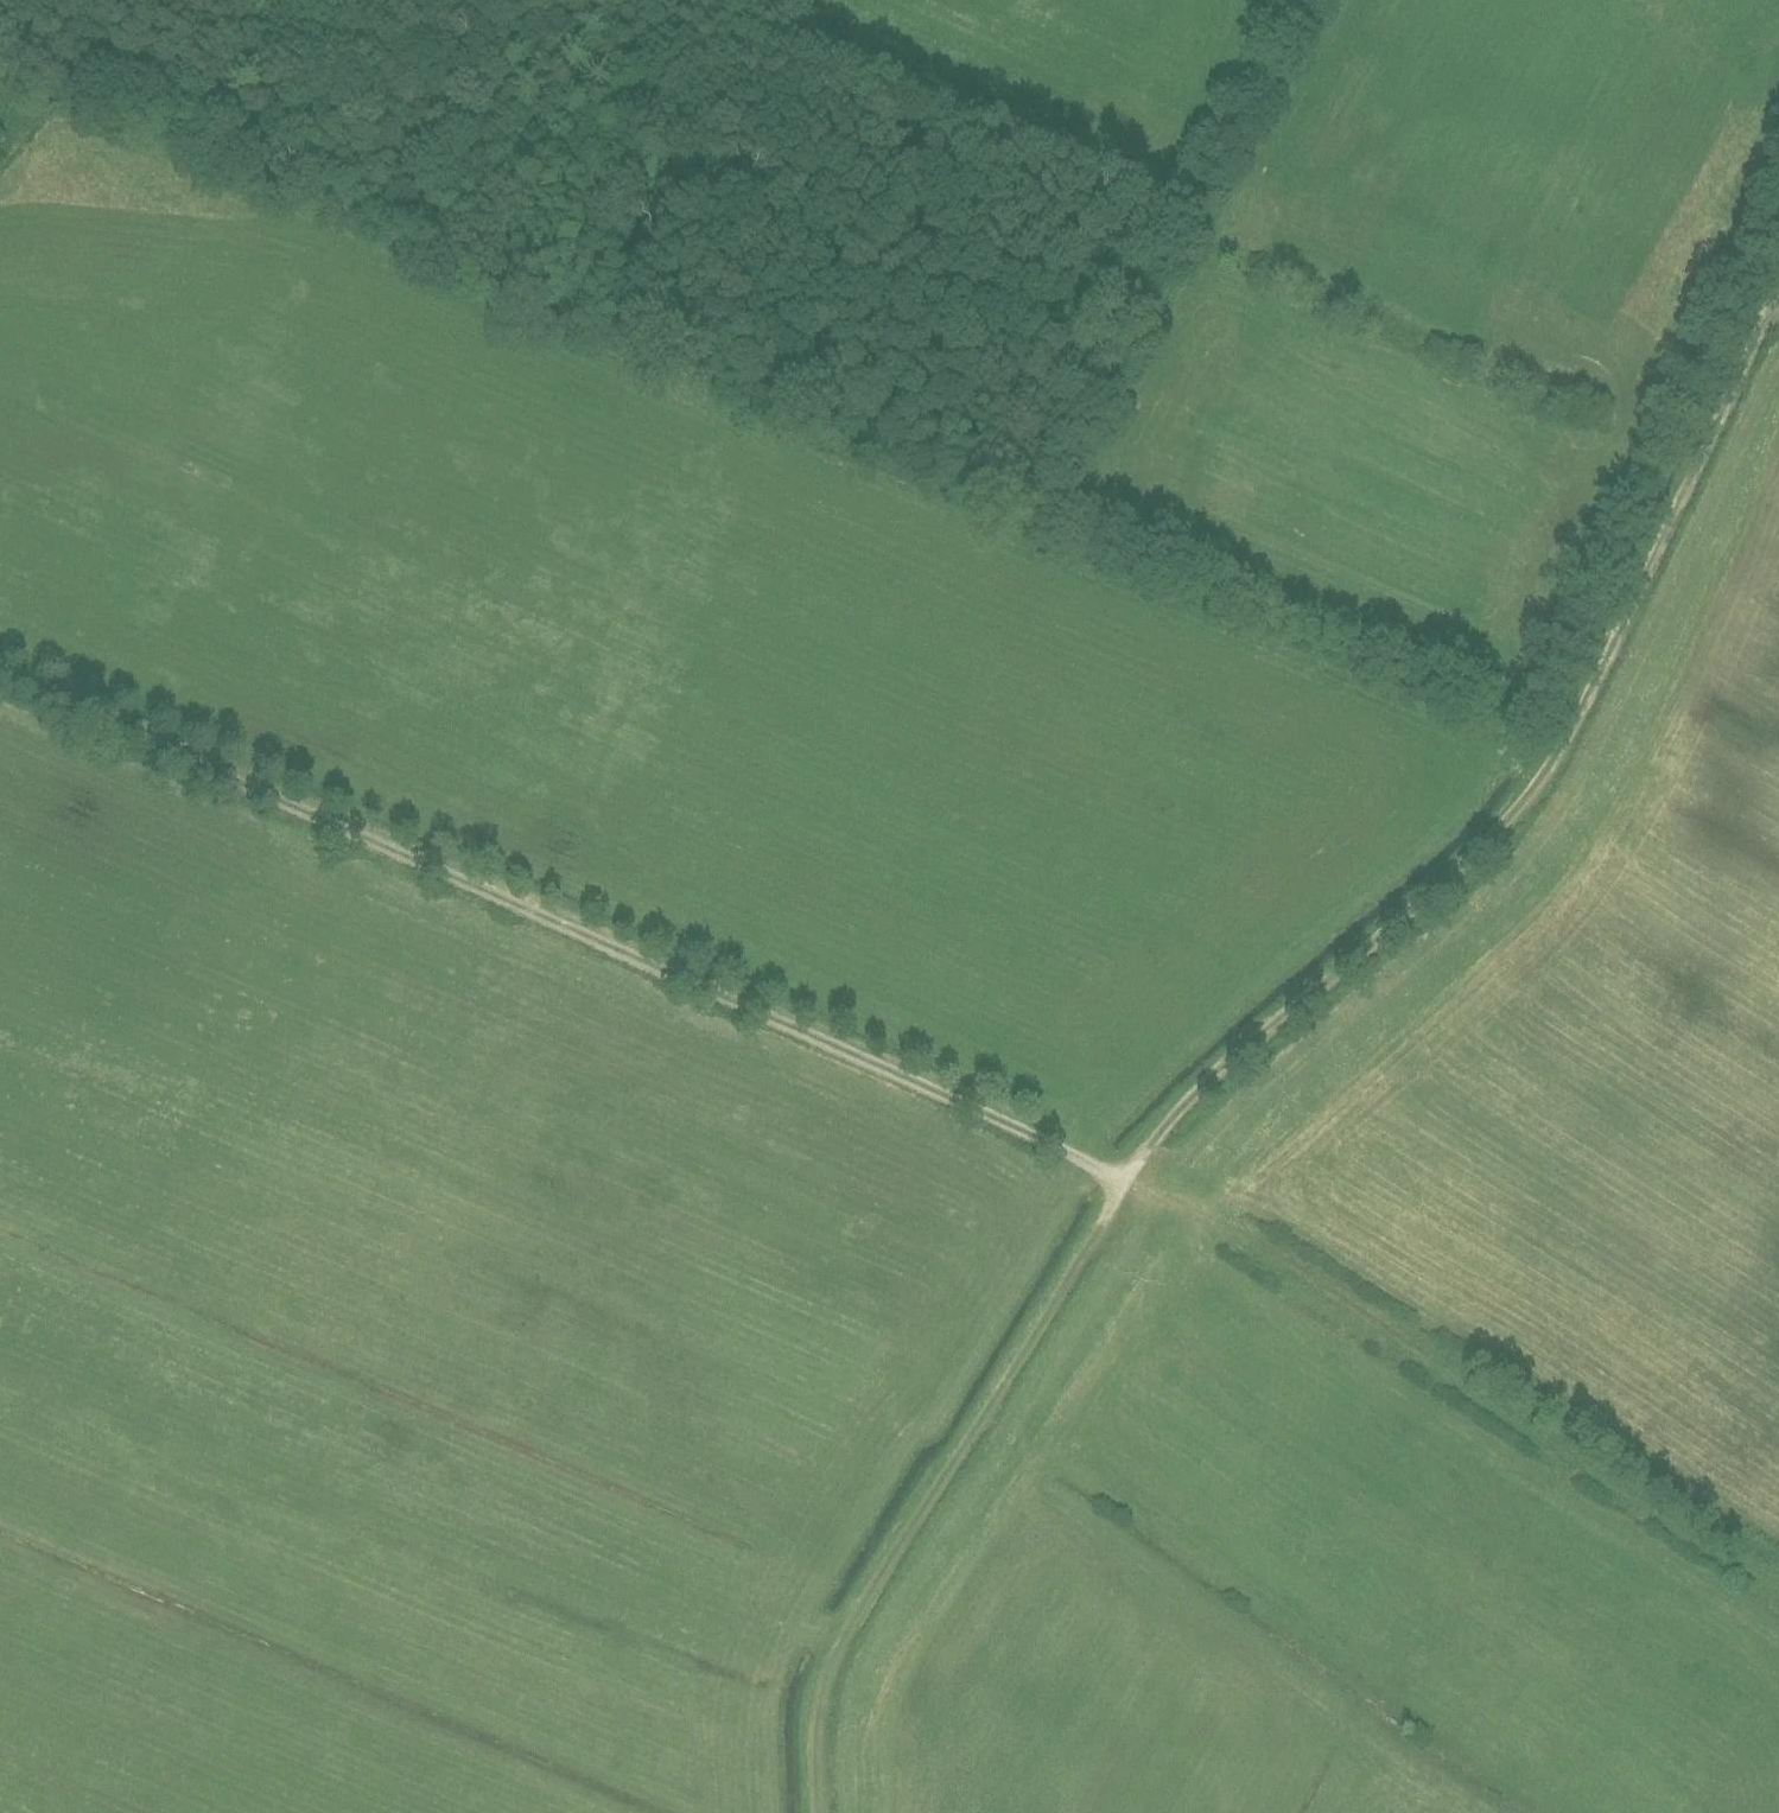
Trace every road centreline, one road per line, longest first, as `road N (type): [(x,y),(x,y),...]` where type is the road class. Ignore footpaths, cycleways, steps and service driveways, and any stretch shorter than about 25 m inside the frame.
road 1 (track): [(1125,1179),(0,675)]
road 2 (track): [(1778,294),(1540,766),(1480,844),(1268,1033),(1125,1179)]
road 3 (track): [(1778,1577),(1238,1231),(1127,1178)]
road 4 (track): [(1125,1179),(827,1676),(814,1724),(819,1812)]

